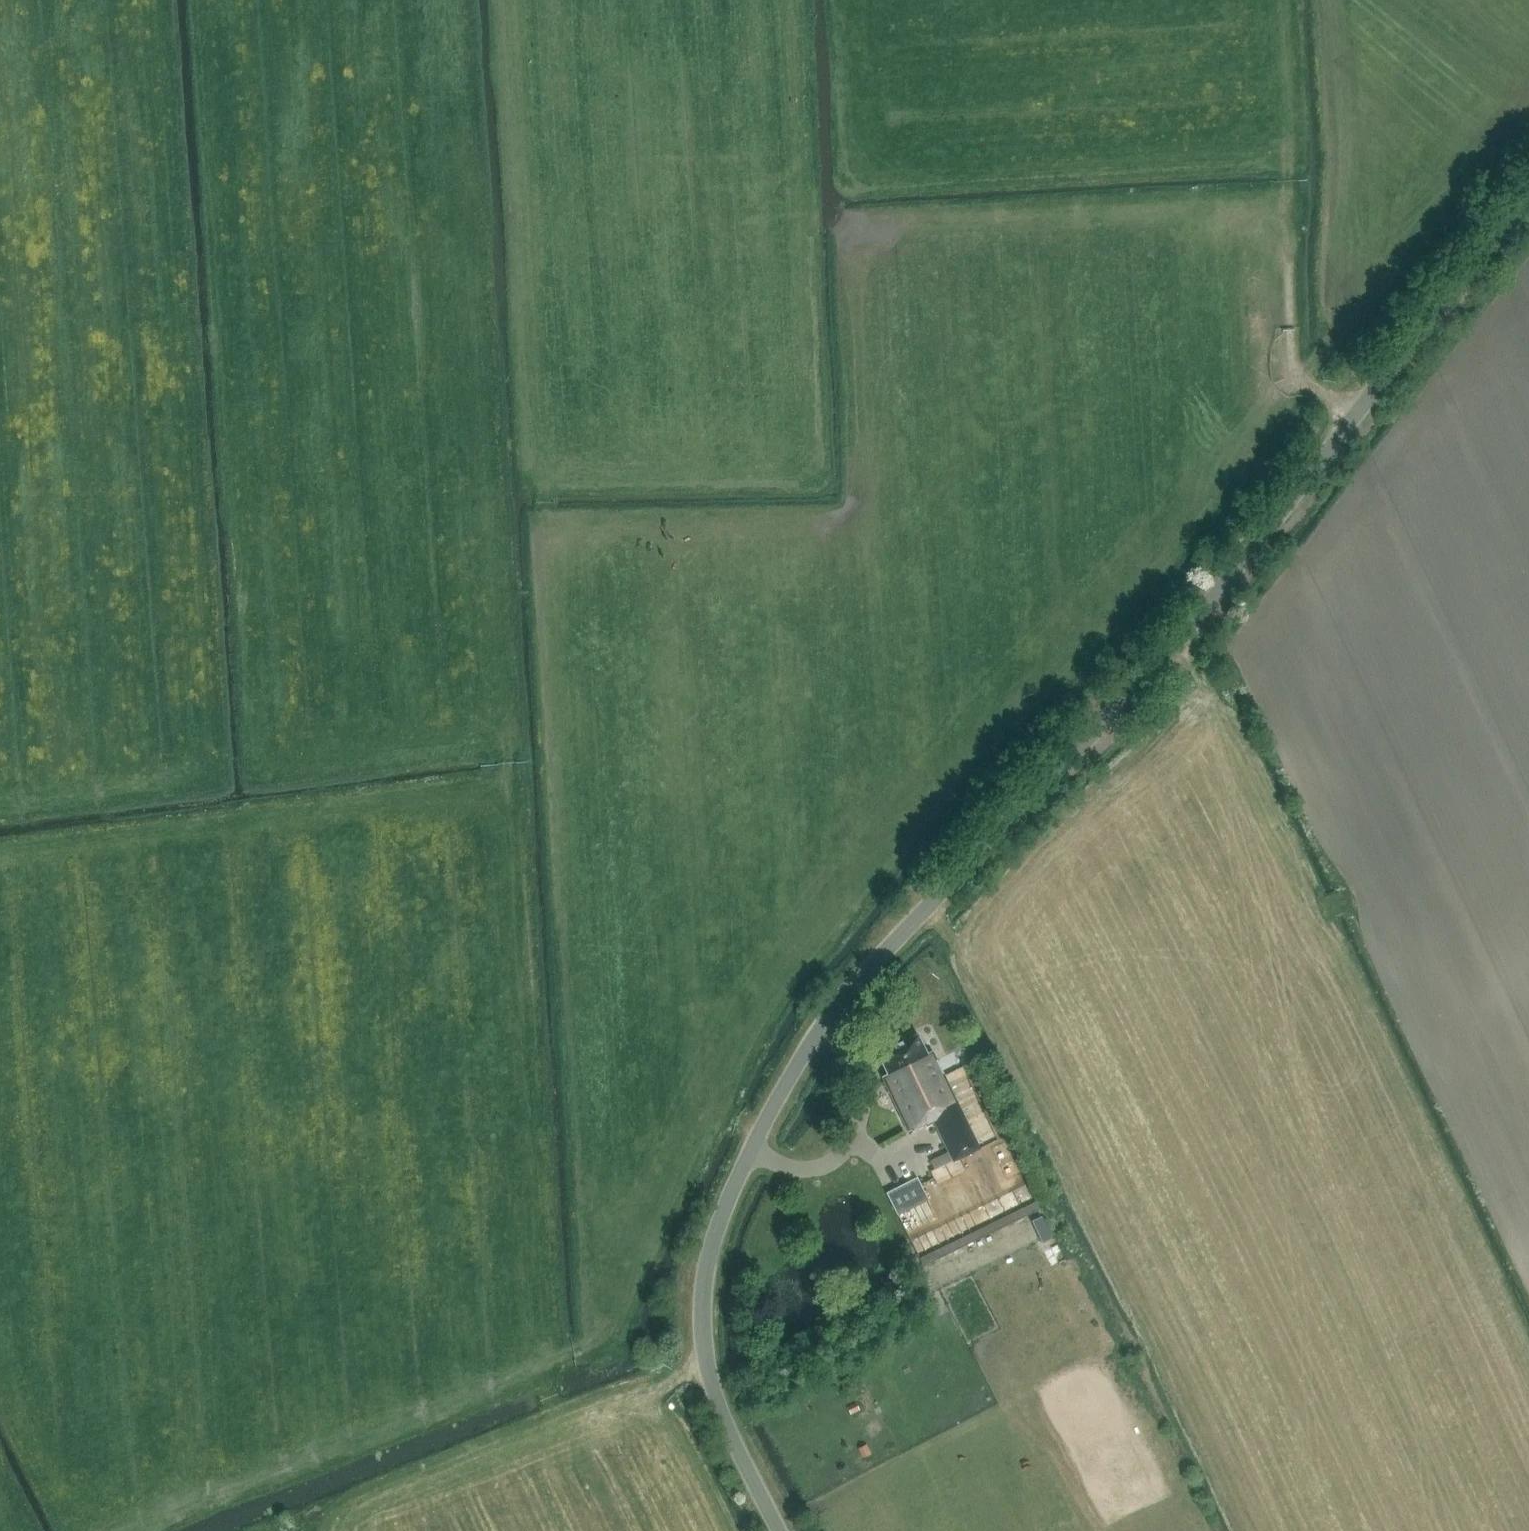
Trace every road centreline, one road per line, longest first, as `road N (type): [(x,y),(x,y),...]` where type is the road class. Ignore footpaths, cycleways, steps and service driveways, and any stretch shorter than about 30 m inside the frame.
road 1 (unclassified): [(760,1530),(693,1391),(687,1347),(697,1244),(755,1137),(847,994),(1200,617),(1528,201)]

